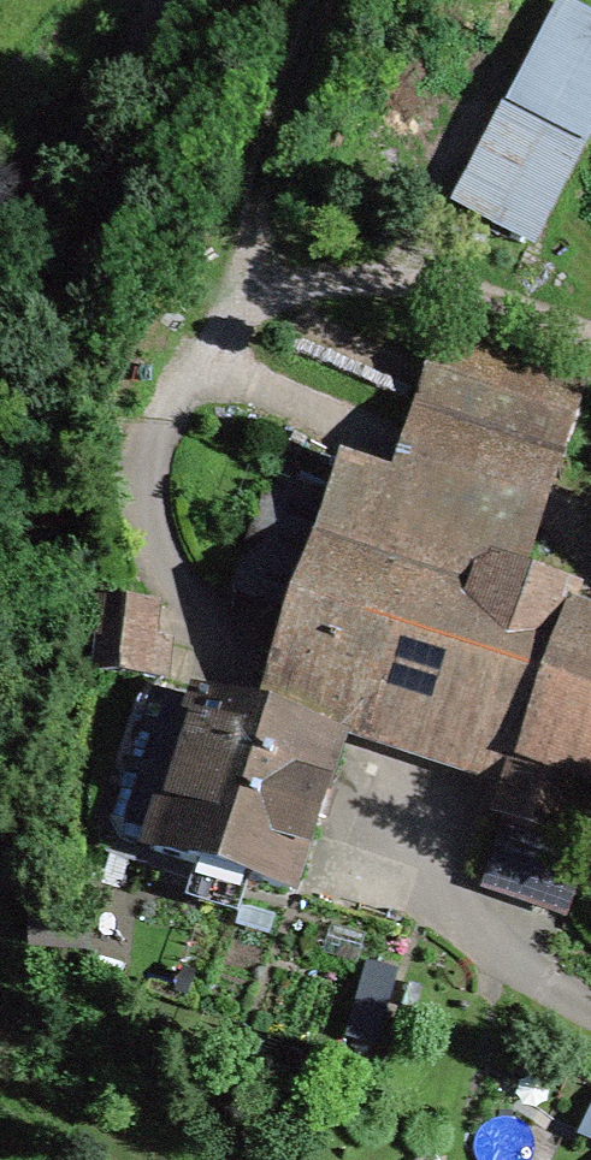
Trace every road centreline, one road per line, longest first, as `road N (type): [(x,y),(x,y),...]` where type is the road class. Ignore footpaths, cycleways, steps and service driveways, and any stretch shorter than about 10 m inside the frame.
road 1 (residential): [(0,243),(19,225),(161,0)]

